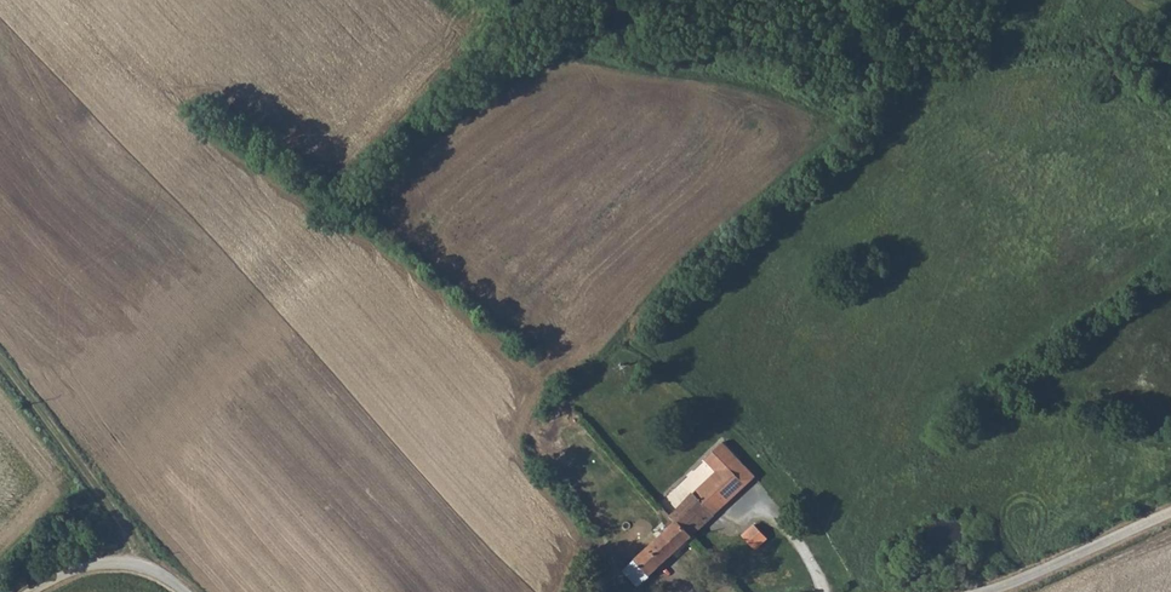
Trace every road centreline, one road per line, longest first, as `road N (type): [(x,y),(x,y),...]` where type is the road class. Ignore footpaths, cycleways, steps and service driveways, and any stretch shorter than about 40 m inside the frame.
road 1 (track): [(0,368),(118,517),(138,565)]
road 2 (unclassified): [(1170,515),(985,591)]

